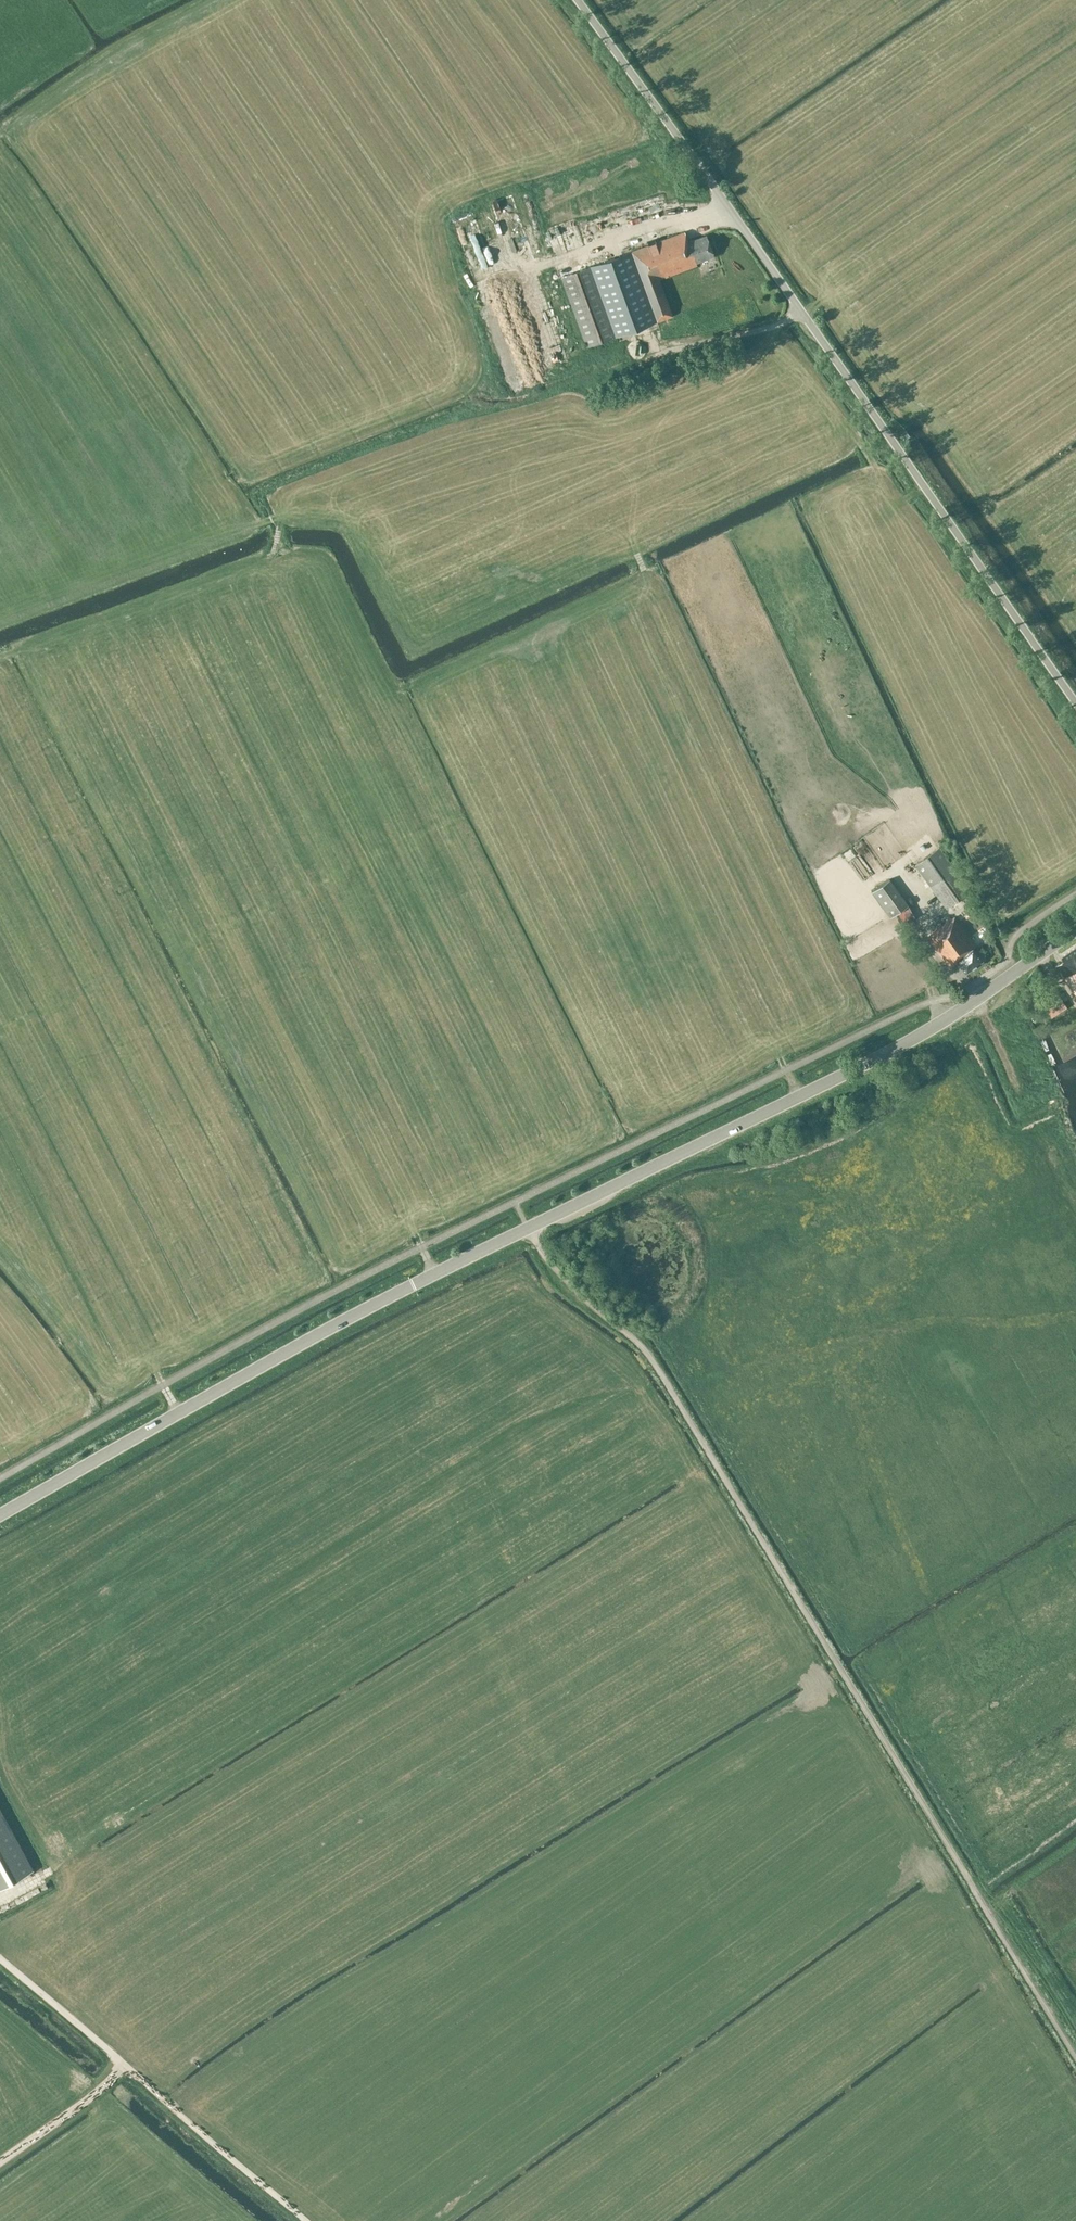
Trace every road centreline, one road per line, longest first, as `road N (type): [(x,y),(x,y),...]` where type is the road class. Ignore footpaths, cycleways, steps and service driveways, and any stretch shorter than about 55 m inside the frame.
road 1 (secondary): [(0,1514),(352,1316),(892,1050),(1075,931)]
road 2 (unclassified): [(578,0),(1075,702)]

